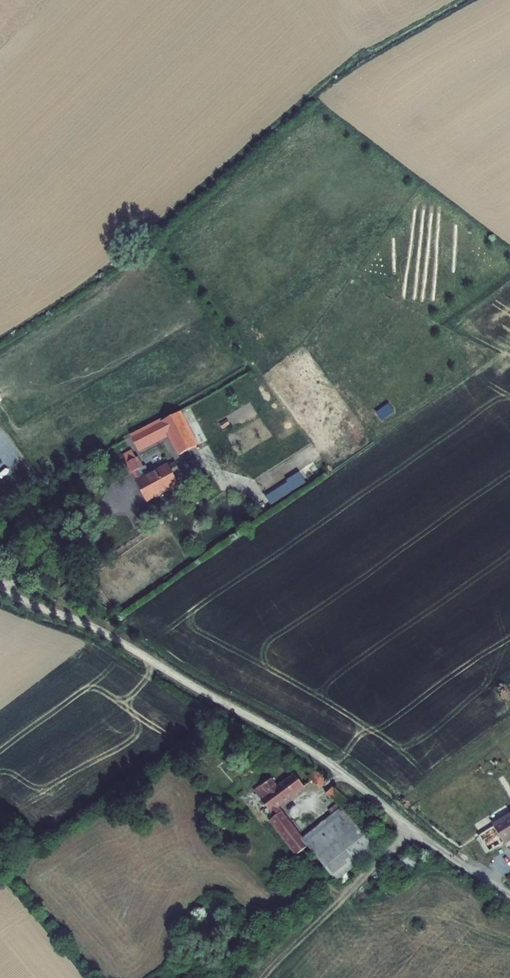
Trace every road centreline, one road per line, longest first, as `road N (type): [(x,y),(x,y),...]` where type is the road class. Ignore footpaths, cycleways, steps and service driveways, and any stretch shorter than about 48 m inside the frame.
road 1 (unclassified): [(0,586),(107,633),(307,748),(509,894)]

